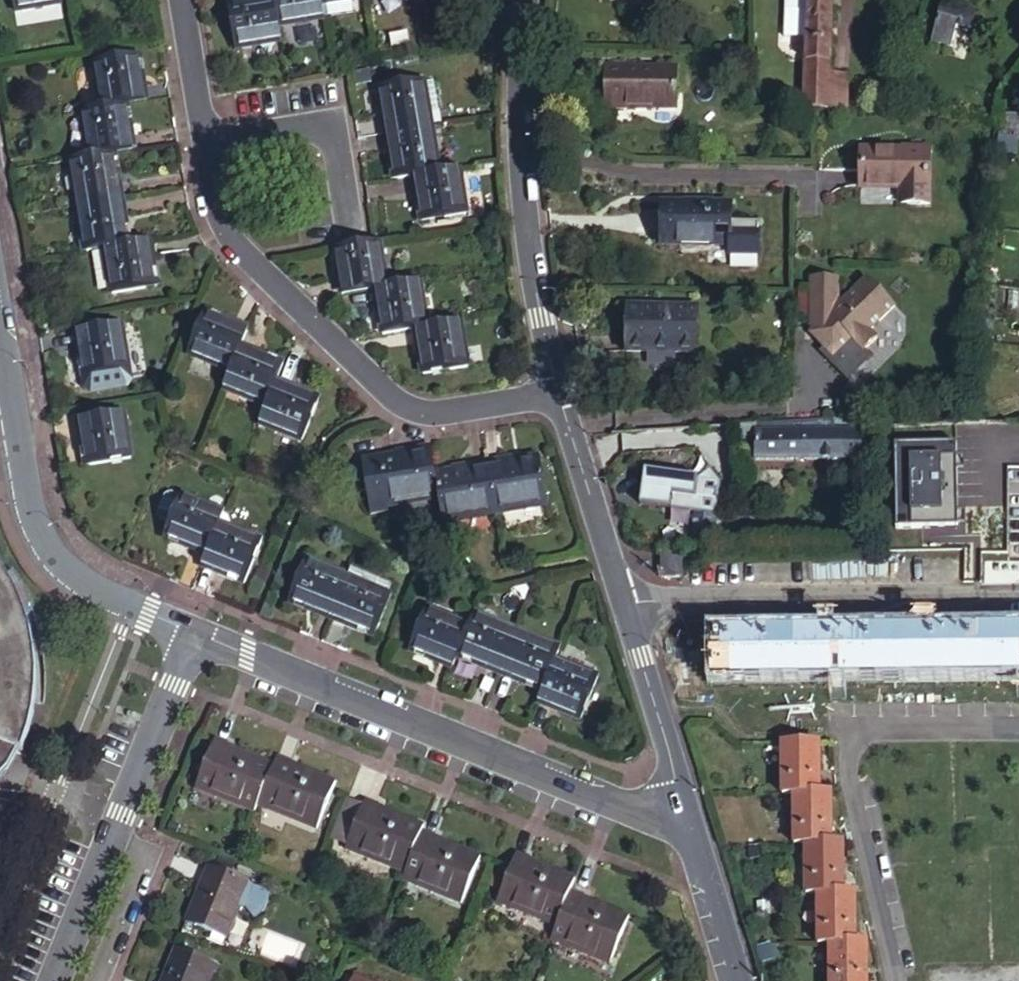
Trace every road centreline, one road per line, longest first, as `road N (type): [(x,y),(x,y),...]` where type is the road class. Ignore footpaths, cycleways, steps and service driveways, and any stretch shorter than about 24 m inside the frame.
road 1 (residential): [(691,832),(194,633)]
road 2 (unclassified): [(556,392),(436,413),(391,397),(231,240),(206,145)]
road 3 (residential): [(623,600),(1018,597)]
road 4 (residential): [(556,392),(521,166),(525,0)]
road 5 (residential): [(194,633),(75,573),(49,545),(32,506),(0,329)]
road 6 (residential): [(691,832),(623,600)]
road 7 (unclassified): [(206,145),(332,126),(347,218)]
road 8 (residential): [(623,600),(556,392)]
road 9 (residential): [(113,835),(194,633)]
road 10 (residential): [(94,980),(146,850),(113,835)]
road 11 (residential): [(55,980),(113,835)]
road 12 (residential): [(736,980),(691,832)]
road 13 (unclassified): [(206,145),(183,0)]

